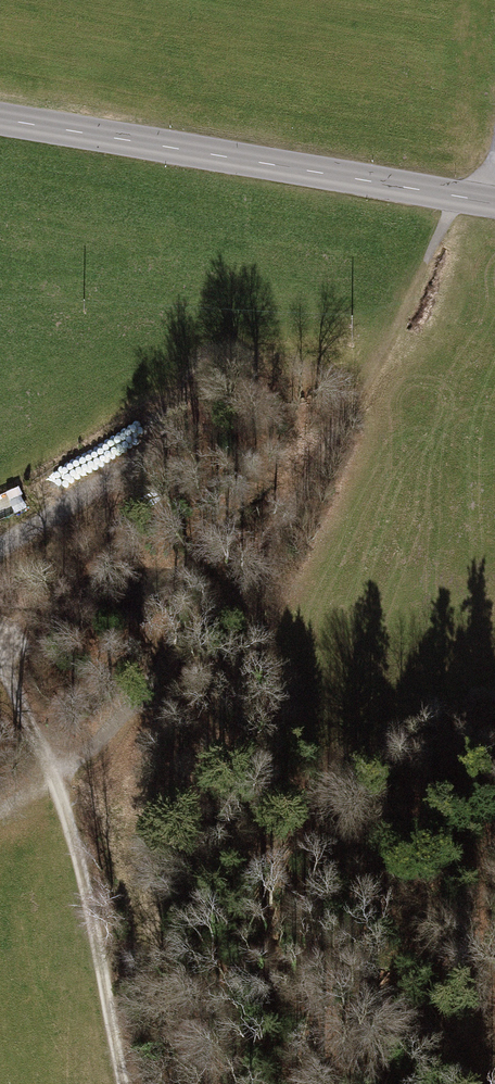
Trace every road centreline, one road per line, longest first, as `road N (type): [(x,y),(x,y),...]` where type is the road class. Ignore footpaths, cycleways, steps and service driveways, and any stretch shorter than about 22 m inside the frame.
road 1 (track): [(458,196),(379,362),(242,596),(170,656),(113,724),(53,769)]
road 2 (tertiary): [(0,119),(494,203)]
road 3 (track): [(0,665),(84,833),(127,1083)]

